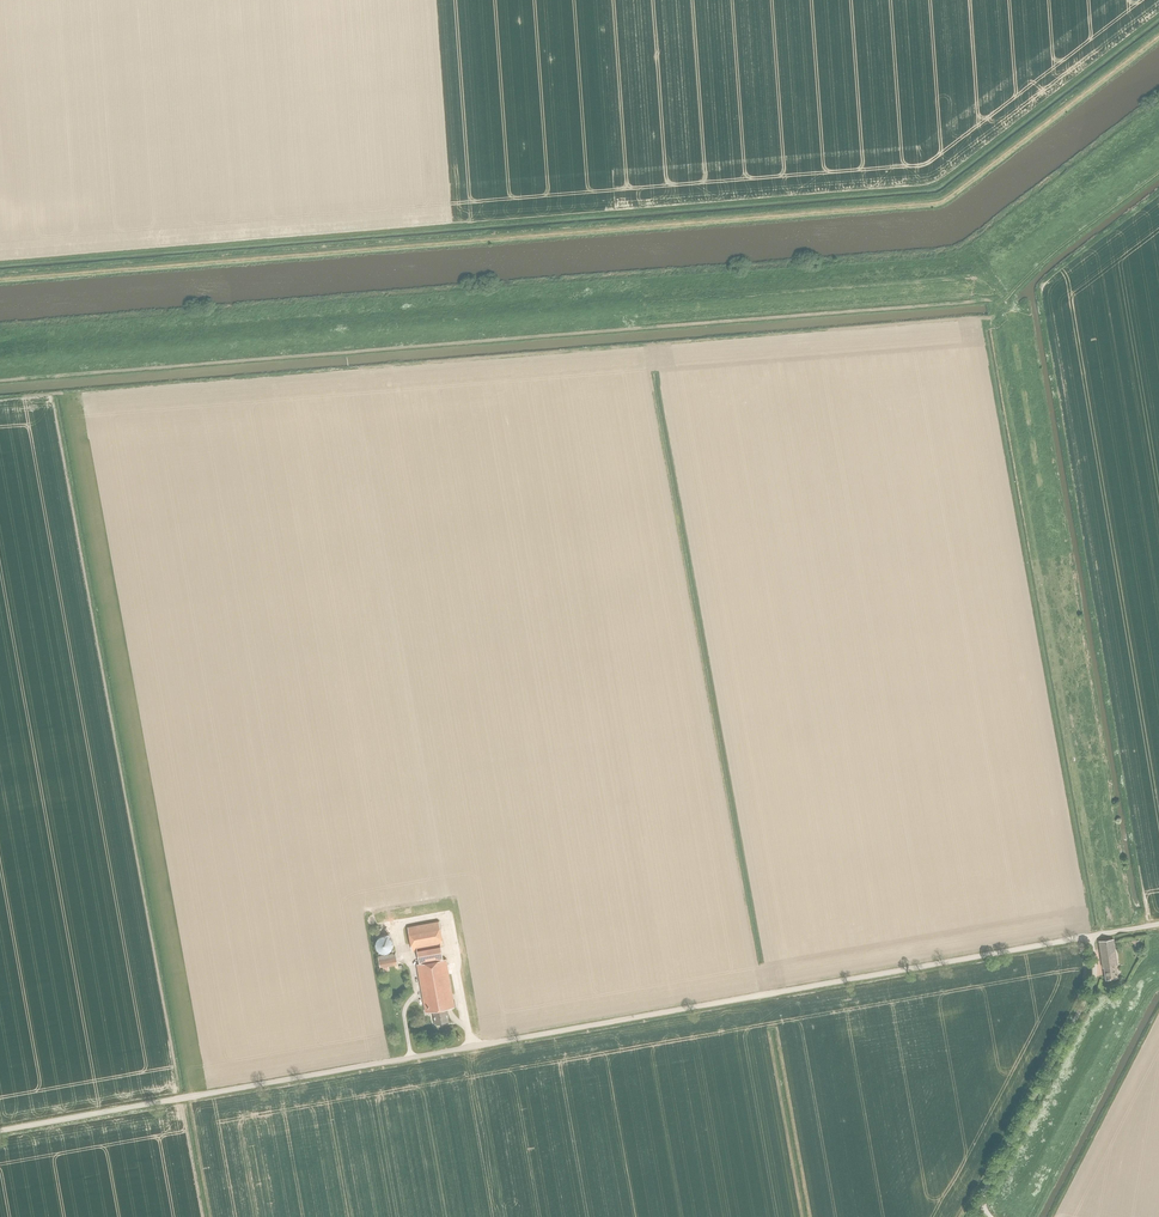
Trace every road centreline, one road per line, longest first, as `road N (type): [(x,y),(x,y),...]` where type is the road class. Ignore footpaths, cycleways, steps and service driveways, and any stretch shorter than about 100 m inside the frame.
road 1 (unclassified): [(0,1131),(1091,936)]
road 2 (unclassified): [(991,1216),(985,1196),(1094,986),(1091,936)]

